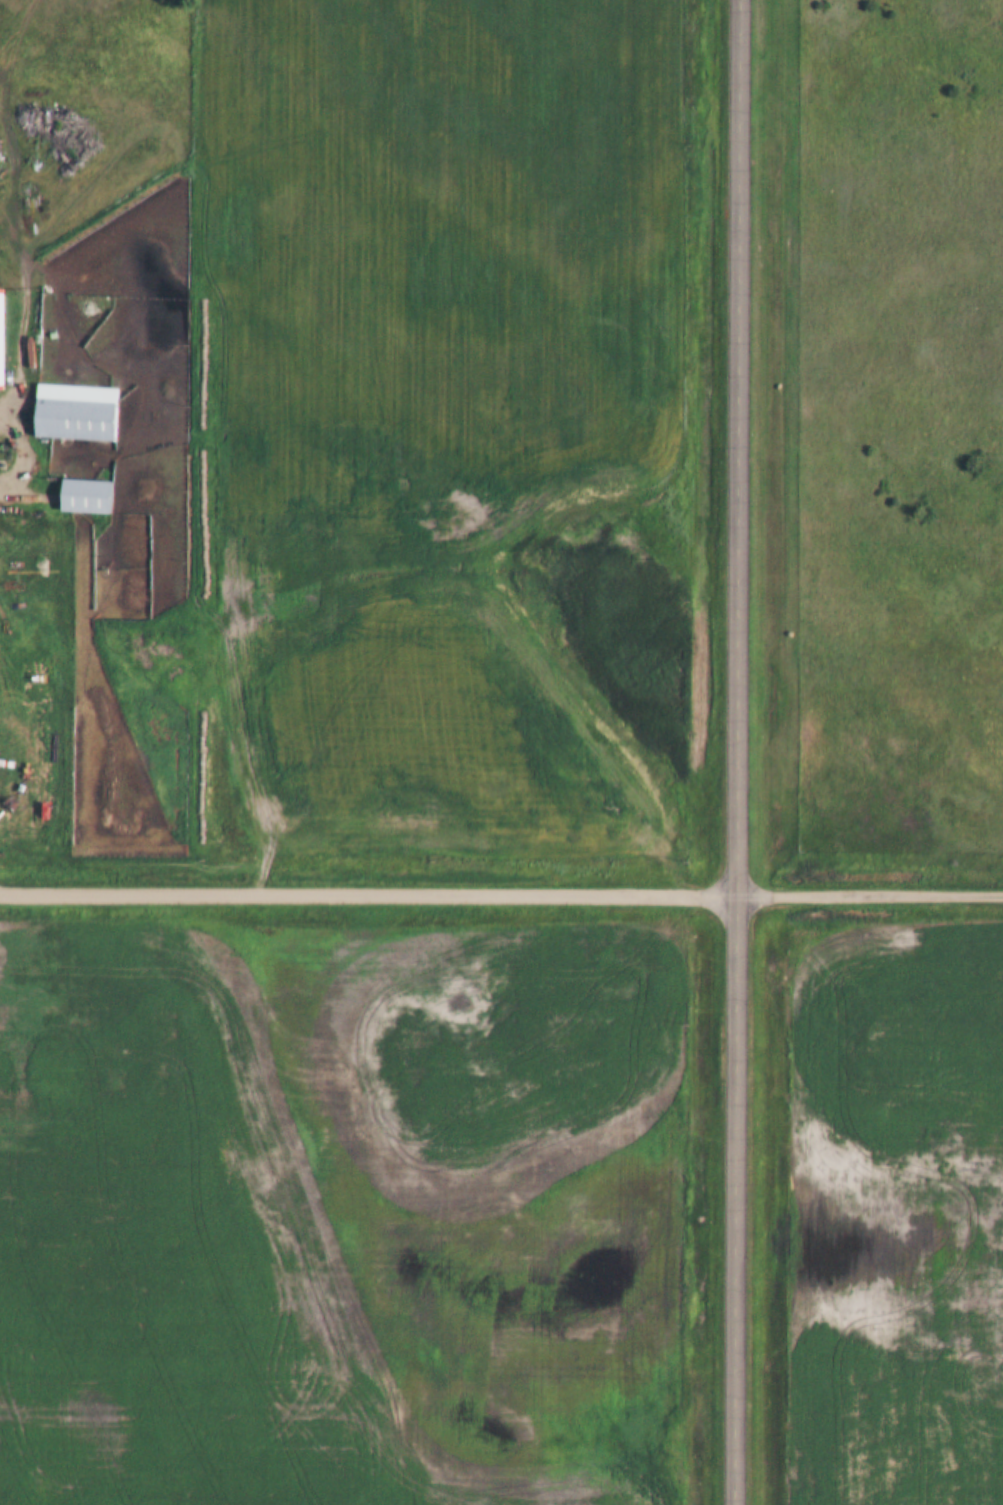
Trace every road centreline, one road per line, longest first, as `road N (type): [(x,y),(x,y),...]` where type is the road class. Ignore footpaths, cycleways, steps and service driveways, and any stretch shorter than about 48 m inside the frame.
road 1 (tertiary): [(735,1504),(741,0)]
road 2 (residential): [(0,888),(738,890)]
road 3 (track): [(738,890),(1002,890)]

